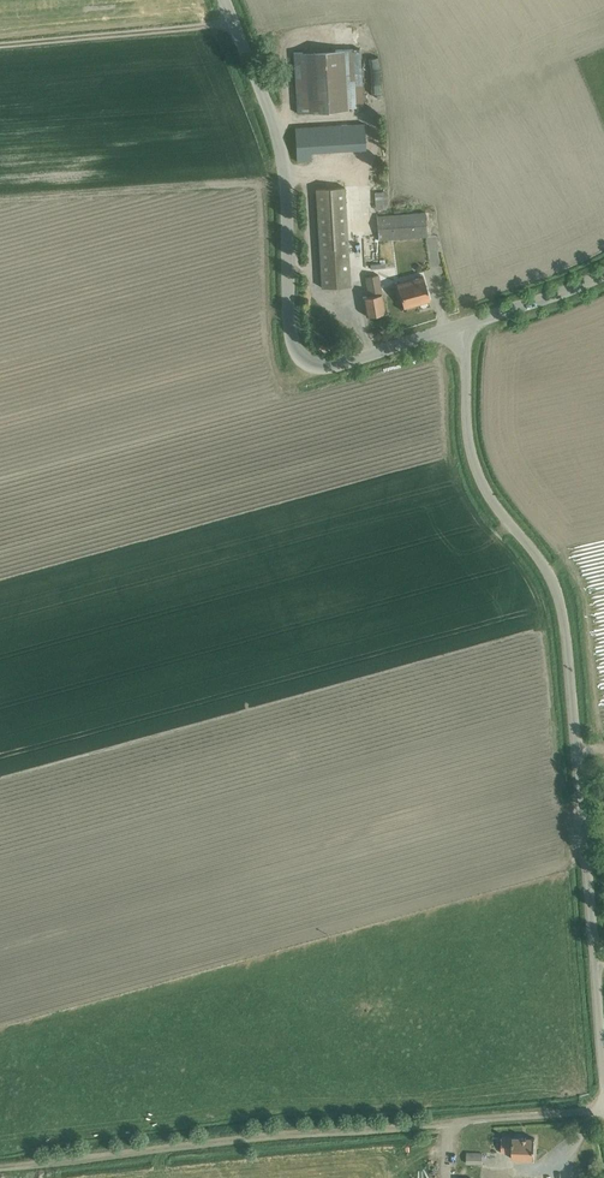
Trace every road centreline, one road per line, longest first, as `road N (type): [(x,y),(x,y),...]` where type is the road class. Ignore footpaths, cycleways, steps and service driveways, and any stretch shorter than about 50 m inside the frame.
road 1 (tertiary): [(603,1056),(562,602),(546,566),(486,488),(472,451),(459,328)]
road 2 (tertiary): [(459,328),(332,362),(302,355),(288,319),(285,162),(223,0)]
road 3 (unclassified): [(147,1149),(603,1108)]
road 4 (track): [(233,22),(0,44)]
road 5 (unclassified): [(459,328),(603,276)]

